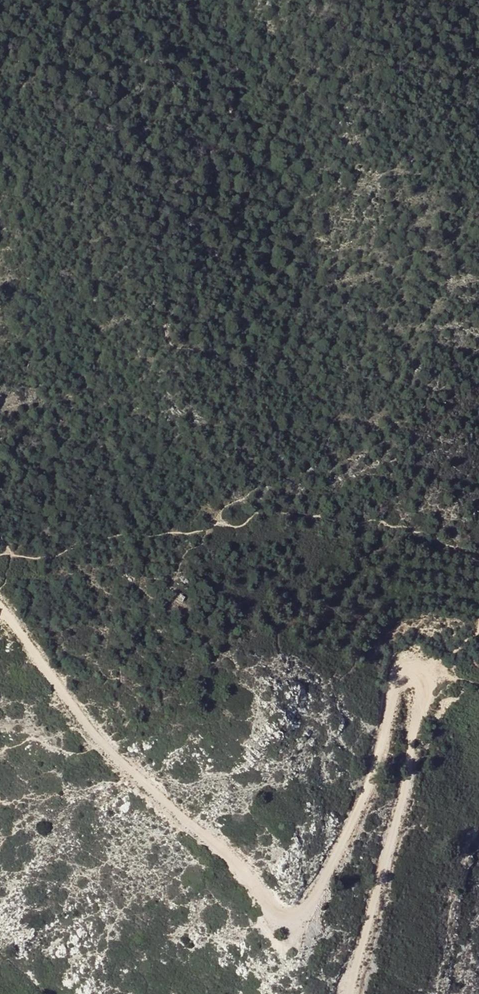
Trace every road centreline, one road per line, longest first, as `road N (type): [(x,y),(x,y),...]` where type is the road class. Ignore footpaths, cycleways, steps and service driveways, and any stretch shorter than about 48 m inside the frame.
road 1 (track): [(345,993),(402,792),(425,661),(404,658),(395,669),(377,757),(331,863),(303,911),(278,921),(226,850),(93,735),(0,610)]

